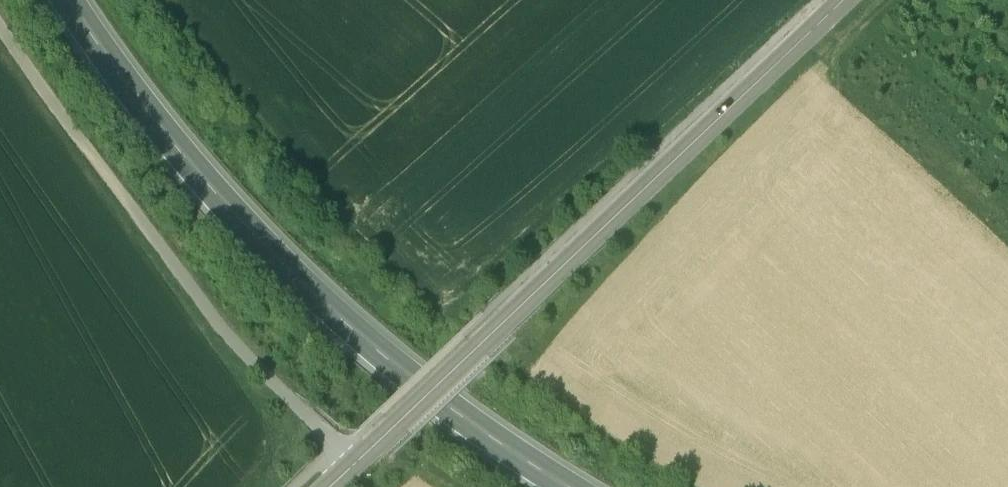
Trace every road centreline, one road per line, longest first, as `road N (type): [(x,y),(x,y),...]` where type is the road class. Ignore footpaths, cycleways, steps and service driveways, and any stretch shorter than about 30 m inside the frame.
road 1 (unclassified): [(846,0),(332,486)]
road 2 (primary): [(67,0),(151,118),(285,266),(405,371),(568,486)]
road 3 (track): [(0,32),(208,320),(353,468)]

